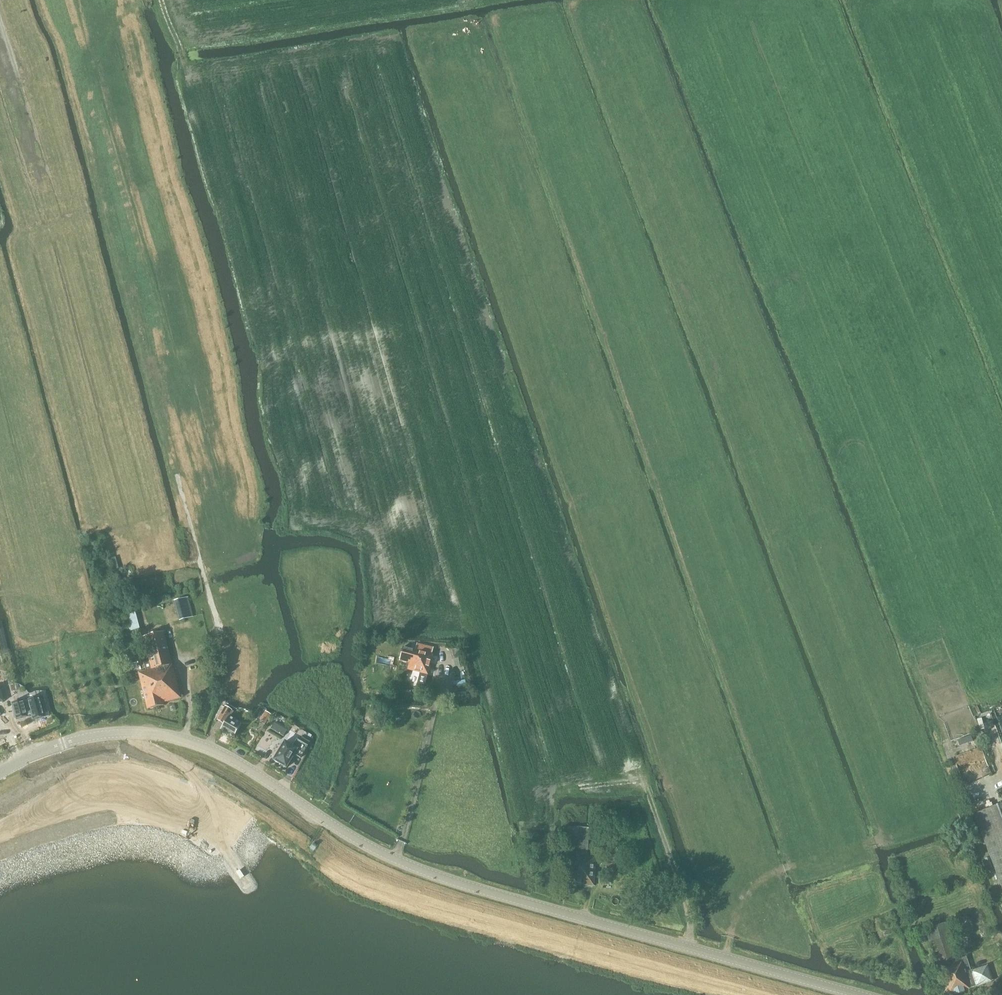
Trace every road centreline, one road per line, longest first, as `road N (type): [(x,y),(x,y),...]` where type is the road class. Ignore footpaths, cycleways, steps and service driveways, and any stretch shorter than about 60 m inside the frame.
road 1 (tertiary): [(0,774),(91,737),(184,739),(395,860),(662,946),(848,994)]
road 2 (track): [(534,630),(614,754),(651,795),(686,788),(736,924),(727,960)]
road 3 (track): [(886,839),(795,864),(751,890),(736,924)]

